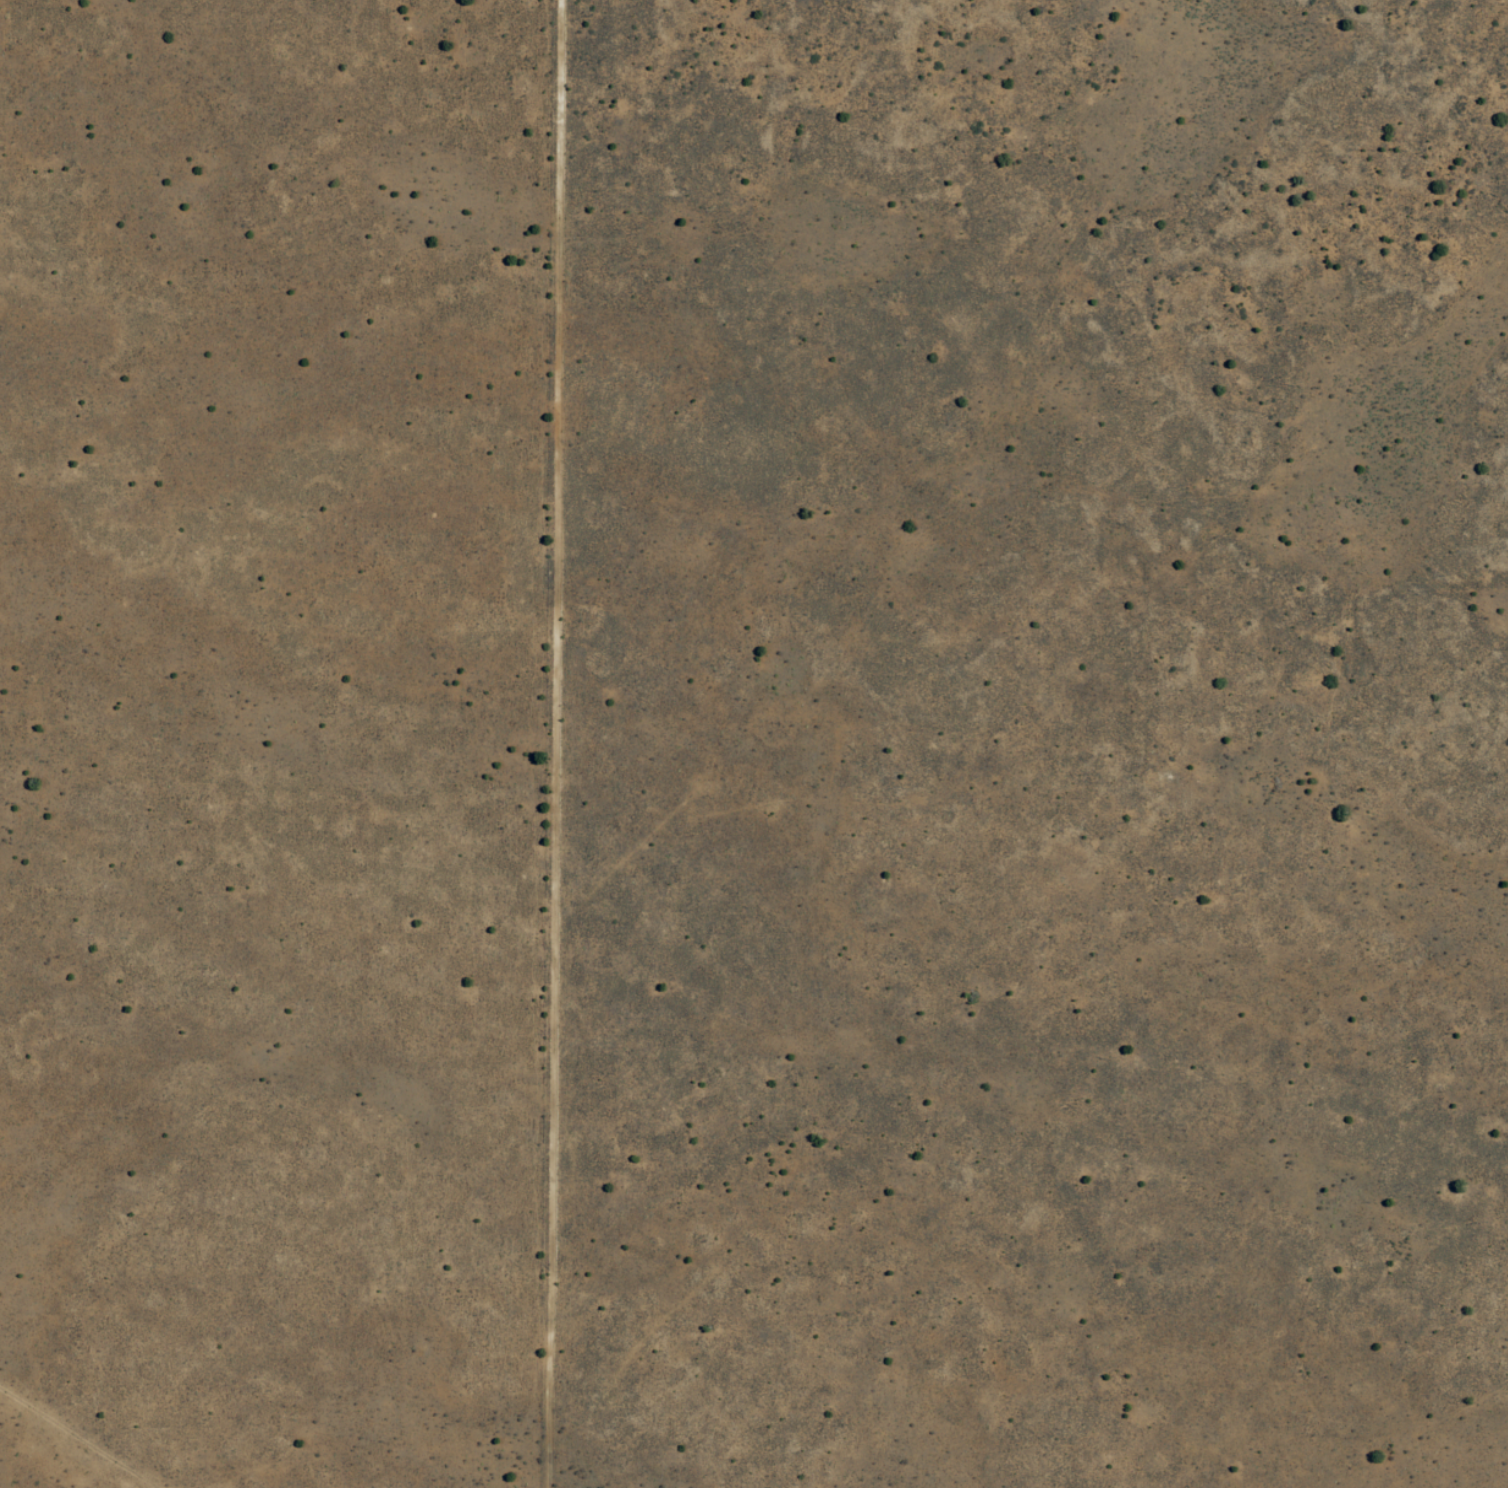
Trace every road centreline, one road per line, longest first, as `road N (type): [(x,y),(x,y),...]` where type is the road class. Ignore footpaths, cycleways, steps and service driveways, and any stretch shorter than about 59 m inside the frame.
road 1 (residential): [(0,1338),(223,1487)]

